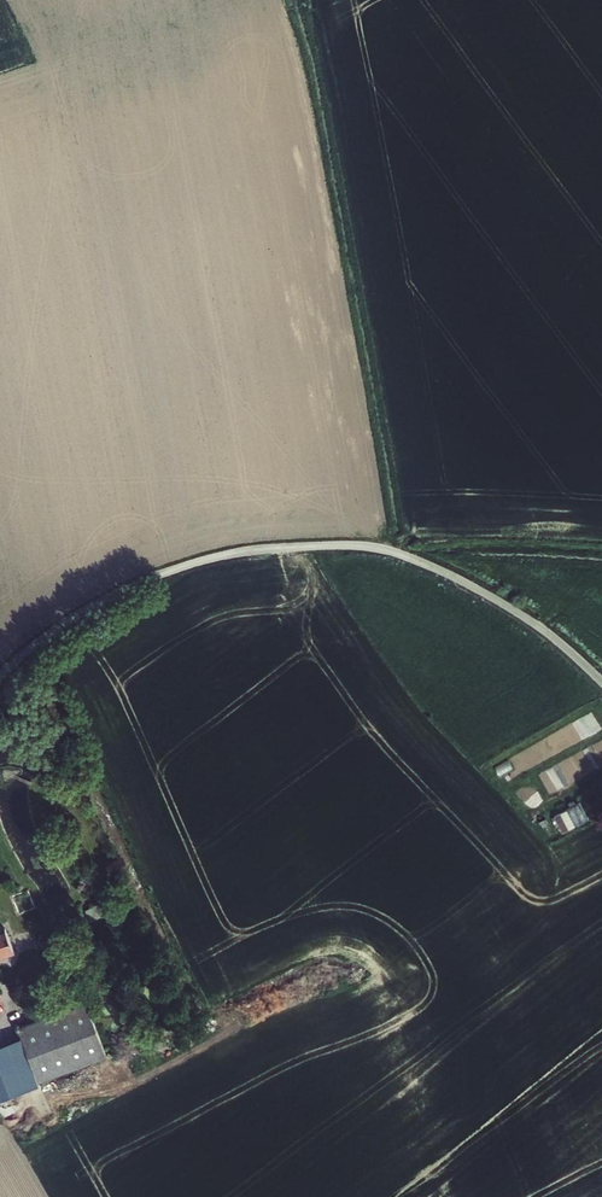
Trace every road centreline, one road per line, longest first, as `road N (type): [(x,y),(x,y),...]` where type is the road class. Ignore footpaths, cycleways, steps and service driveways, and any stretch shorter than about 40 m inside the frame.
road 1 (unclassified): [(0,677),(75,617),(174,569),(253,550),(354,545),(393,552),(488,595),(601,683)]

